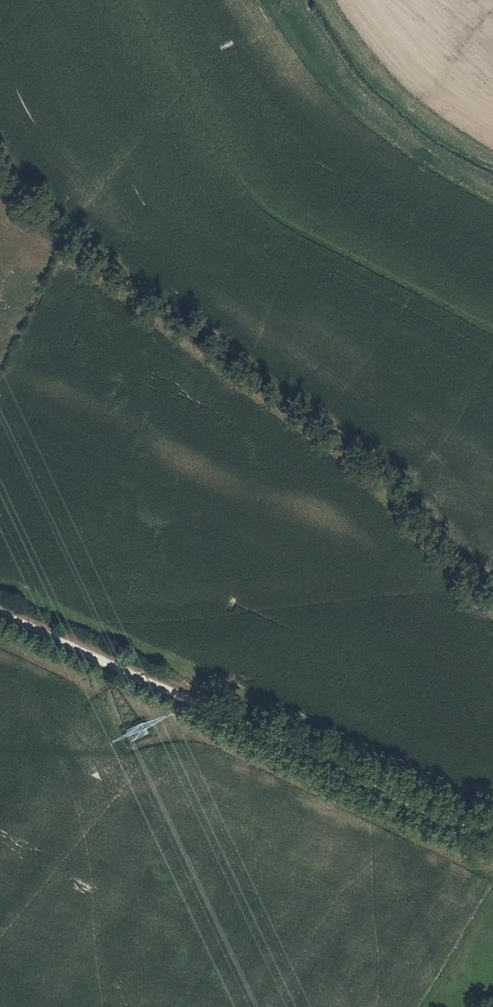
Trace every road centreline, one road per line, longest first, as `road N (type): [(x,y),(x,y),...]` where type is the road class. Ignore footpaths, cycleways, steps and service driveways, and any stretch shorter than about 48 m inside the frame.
road 1 (track): [(0,617),(474,842),(492,836)]

